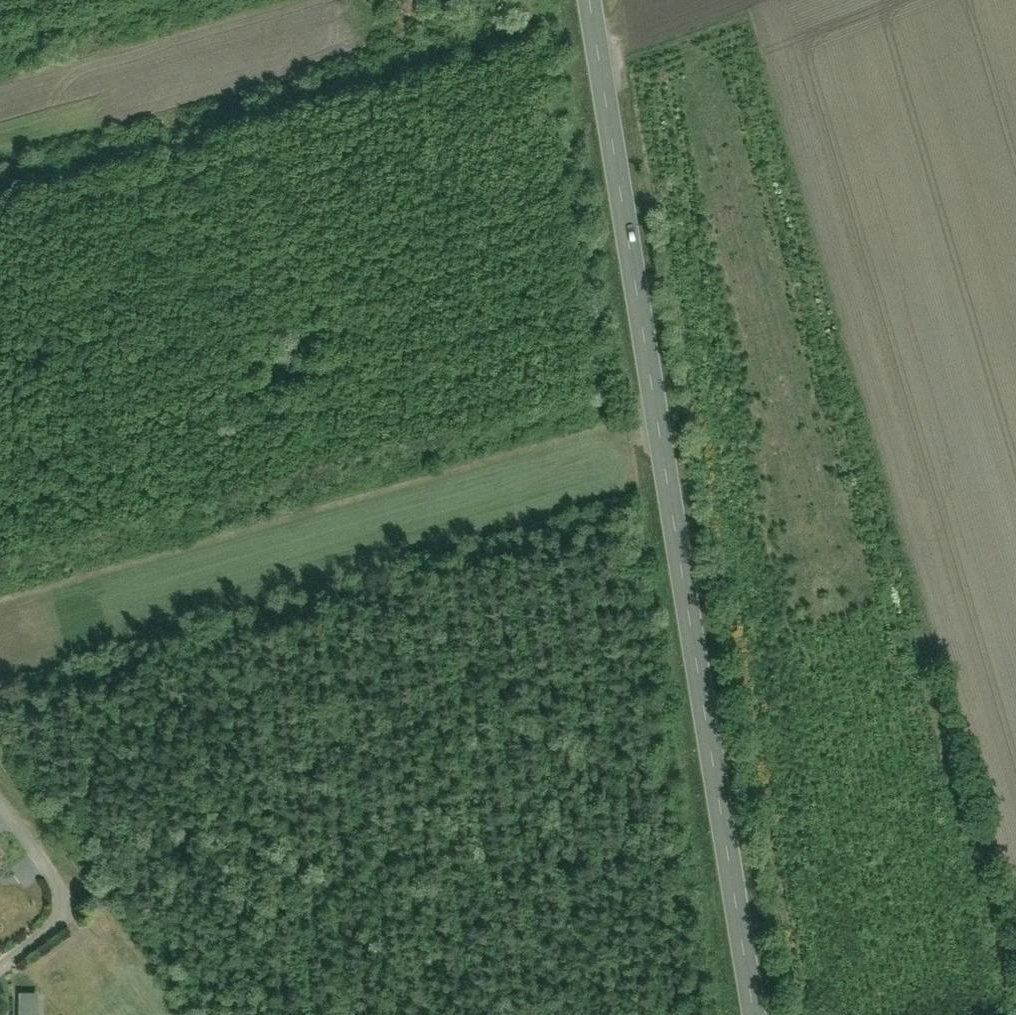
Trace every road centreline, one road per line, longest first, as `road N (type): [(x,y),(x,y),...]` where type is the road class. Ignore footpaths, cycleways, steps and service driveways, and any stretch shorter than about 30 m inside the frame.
road 1 (tertiary): [(593,0),(758,1014)]

